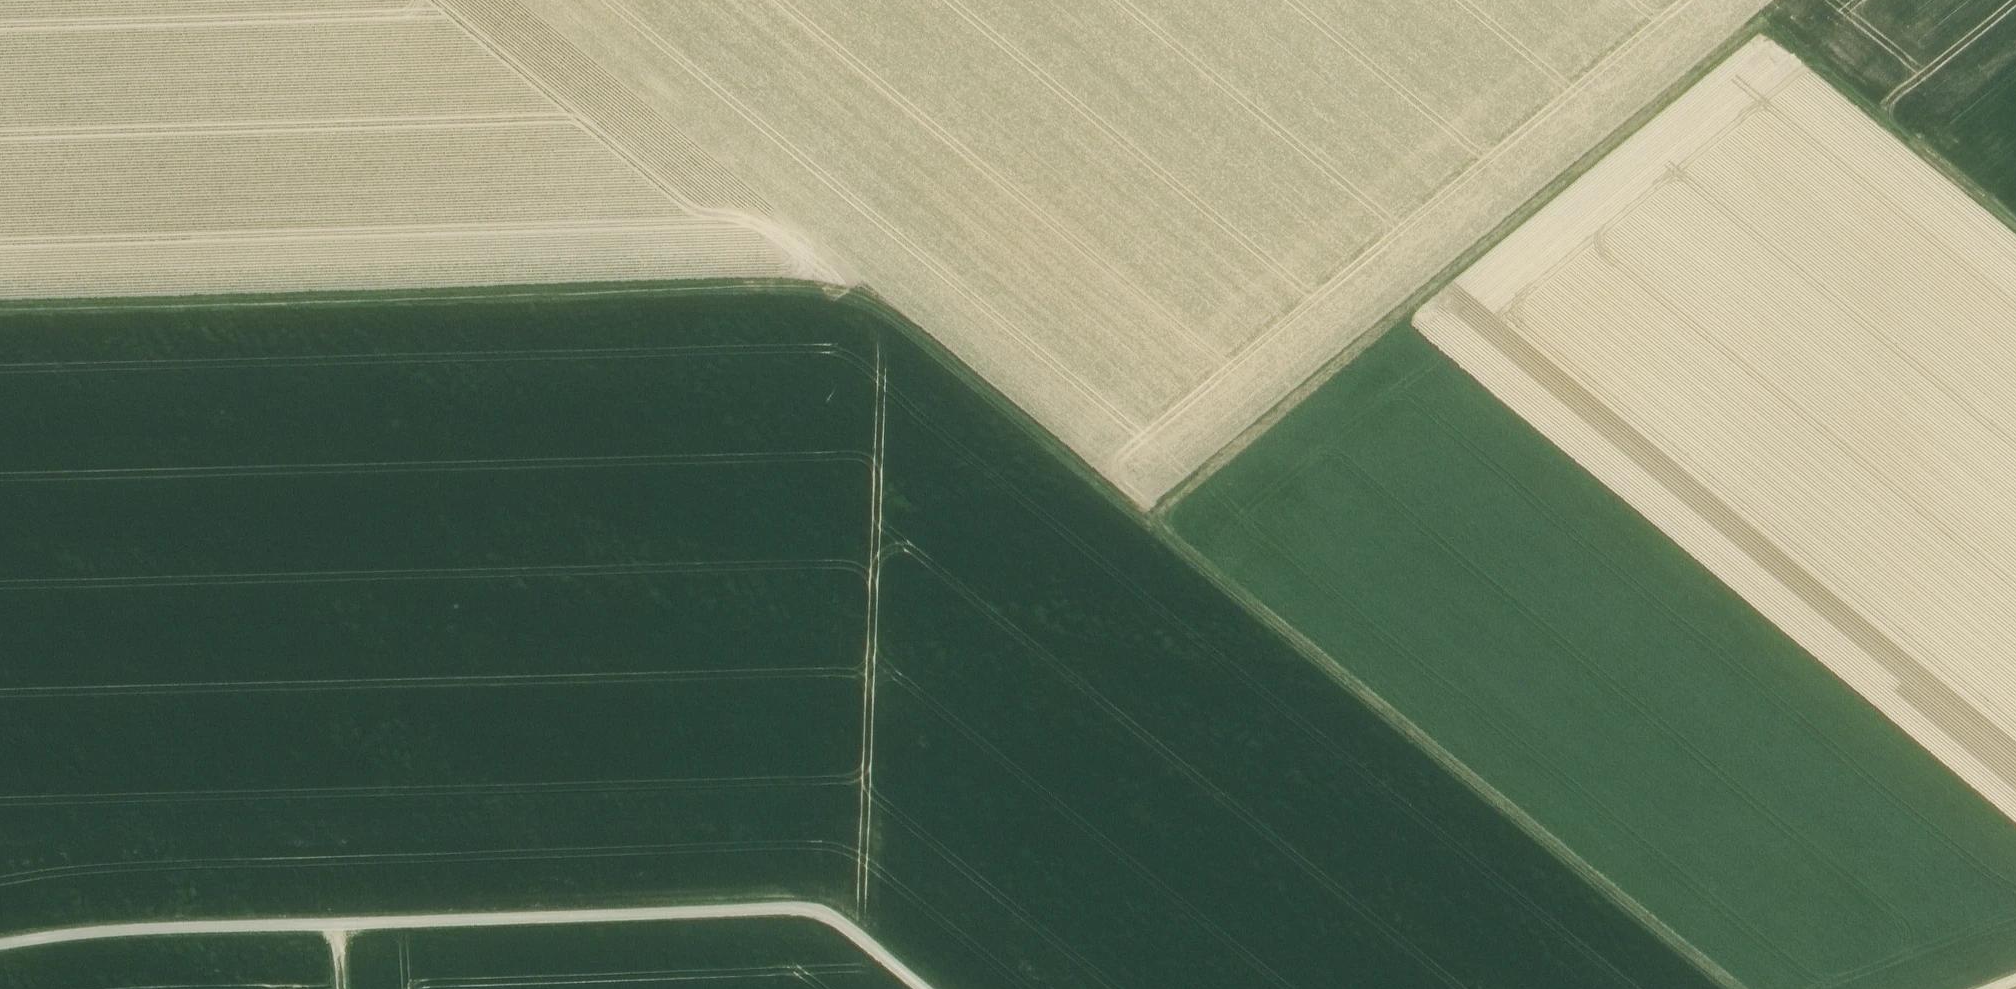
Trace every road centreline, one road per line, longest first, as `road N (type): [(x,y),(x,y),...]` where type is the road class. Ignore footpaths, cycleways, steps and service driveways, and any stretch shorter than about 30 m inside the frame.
road 1 (track): [(0,310),(745,283),(792,284),(863,302),(926,338),(1722,988)]
road 2 (track): [(1150,523),(1771,22),(2015,222)]
road 3 (track): [(924,988),(821,910),(94,931),(0,942)]

